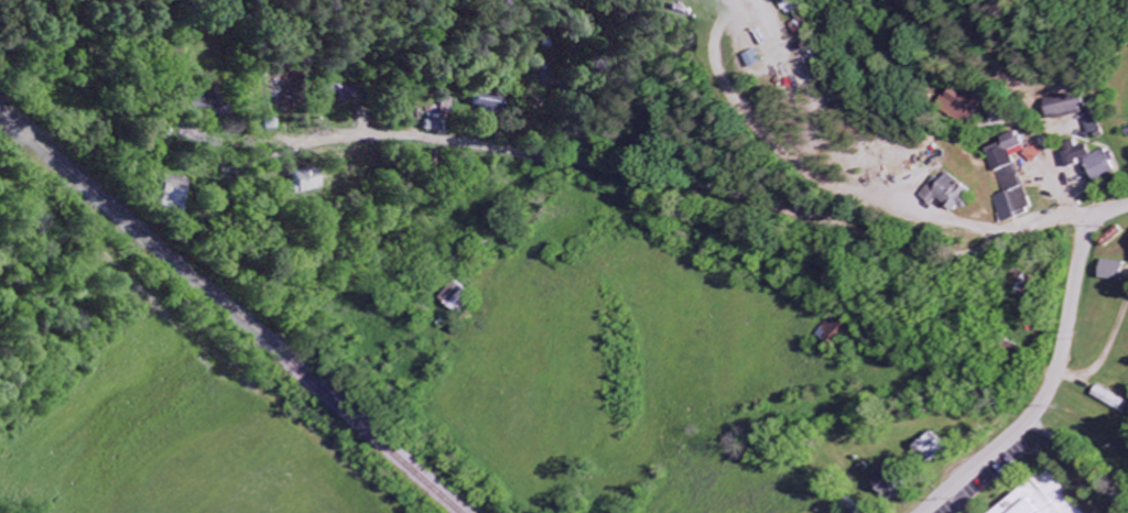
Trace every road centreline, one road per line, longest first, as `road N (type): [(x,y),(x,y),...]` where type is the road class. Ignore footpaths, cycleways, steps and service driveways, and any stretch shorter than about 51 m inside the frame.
road 1 (residential): [(1118,211),(1048,219),(976,253),(952,255),(724,188),(496,146),(328,140),(265,161)]
road 2 (residential): [(922,512),(1040,413),(1065,362),(1092,239),(1127,207)]
road 3 (residential): [(1118,211),(1083,133),(1108,20),(1102,0)]

